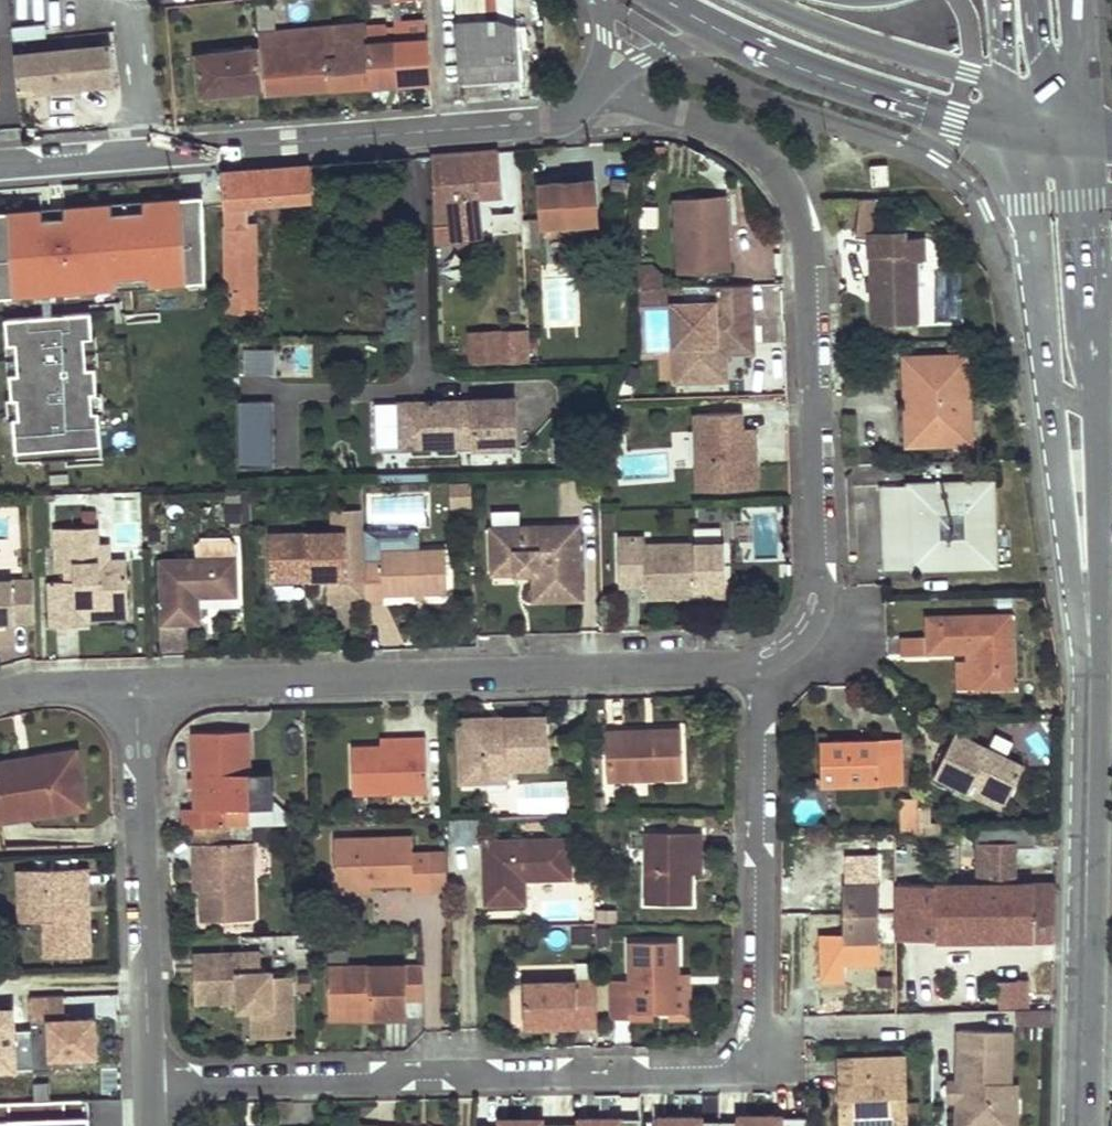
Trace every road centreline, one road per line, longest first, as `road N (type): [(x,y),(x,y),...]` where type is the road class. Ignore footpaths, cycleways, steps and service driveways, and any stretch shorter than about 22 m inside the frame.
road 1 (residential): [(149,1085),(702,1071),(744,1053),(759,999),(767,657)]
road 2 (residential): [(767,657),(802,631),(822,571),(808,247),(799,211),(785,181),(732,133),(601,81)]
road 3 (residential): [(143,686),(691,669),(767,657)]
road 4 (secondary): [(1019,140),(1072,586),(1089,637)]
road 5 (secondary): [(1080,1125),(1089,637)]
road 6 (residential): [(413,133),(0,165)]
road 7 (residential): [(143,686),(149,1085)]
road 8 (secondary): [(1089,637),(1101,585),(1091,311)]
road 9 (primary): [(746,44),(1019,140)]
road 10 (secondary): [(1010,92),(757,0)]
road 11 (residential): [(413,133),(426,391)]
road 12 (residential): [(601,81),(558,118),(413,133)]
road 13 (secondary): [(1091,311),(1081,142)]
road 14 (residential): [(426,391),(257,390)]
road 15 (residential): [(601,81),(662,50),(746,44)]
road 16 (motorway): [(1034,0),(1055,101),(1081,142)]
road 17 (residential): [(0,697),(143,686)]
road 18 (secondary): [(1081,142),(1076,0)]

